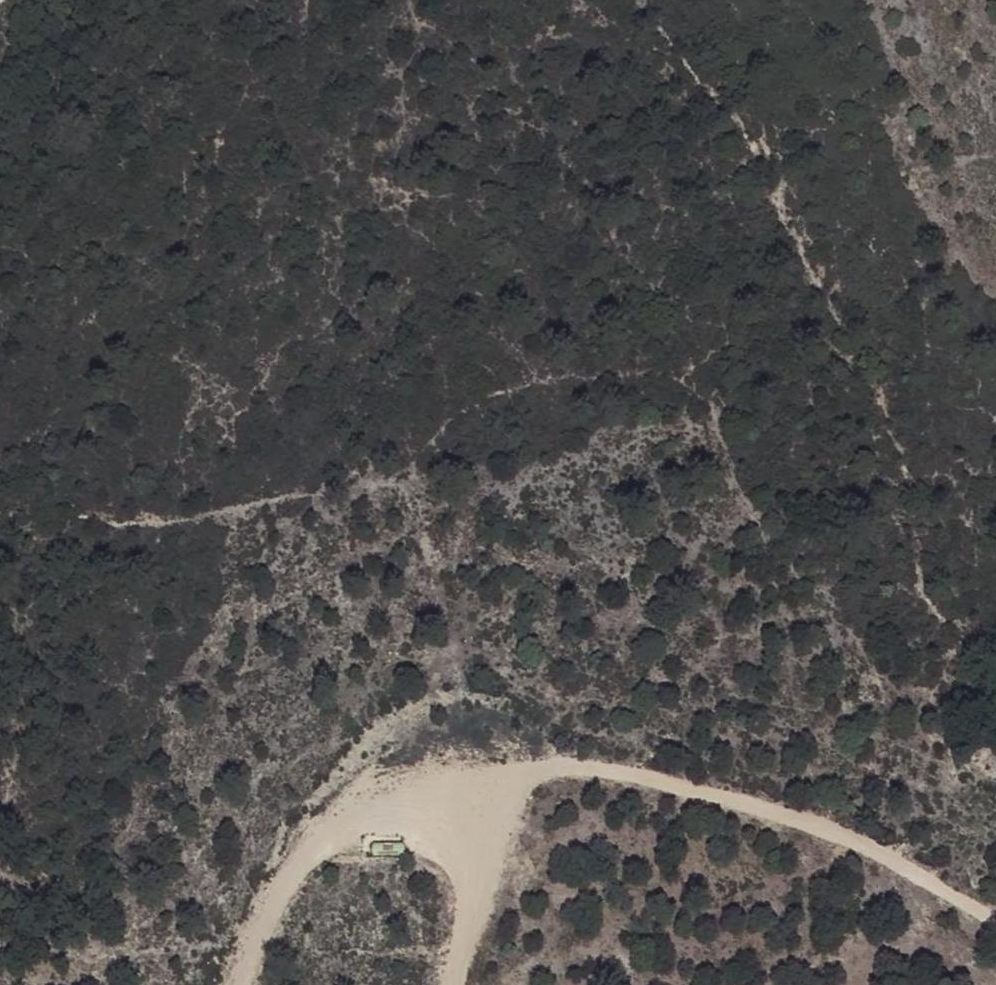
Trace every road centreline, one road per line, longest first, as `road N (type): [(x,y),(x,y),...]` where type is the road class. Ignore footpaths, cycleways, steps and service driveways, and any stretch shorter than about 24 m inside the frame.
road 1 (track): [(995,920),(873,850),(738,791),(552,759),(484,777),(464,792)]
road 2 (track): [(464,792),(416,783),(354,806),(282,879),(244,984)]
road 3 (track): [(449,984),(478,841),(464,792)]

